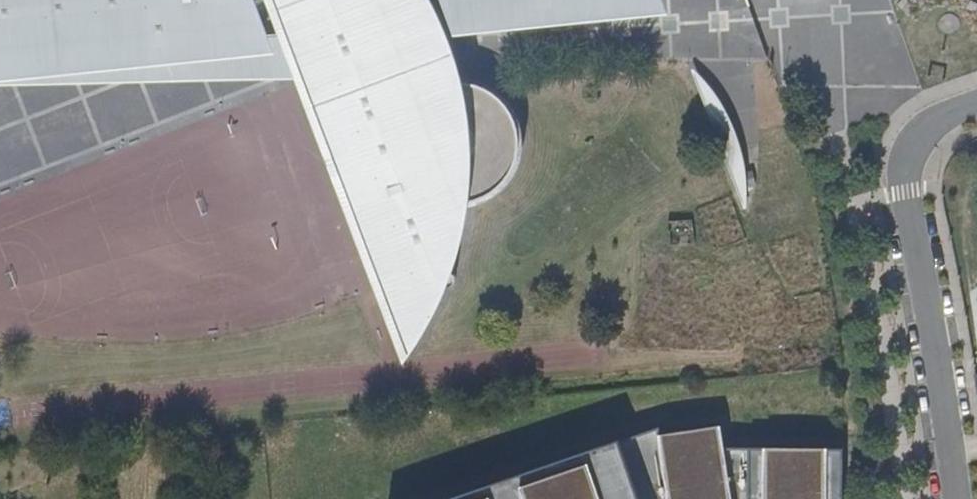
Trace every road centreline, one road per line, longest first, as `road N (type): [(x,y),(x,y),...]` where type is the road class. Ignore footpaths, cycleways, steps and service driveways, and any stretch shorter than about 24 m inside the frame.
road 1 (residential): [(976,105),(921,135),(906,161),(956,498)]

